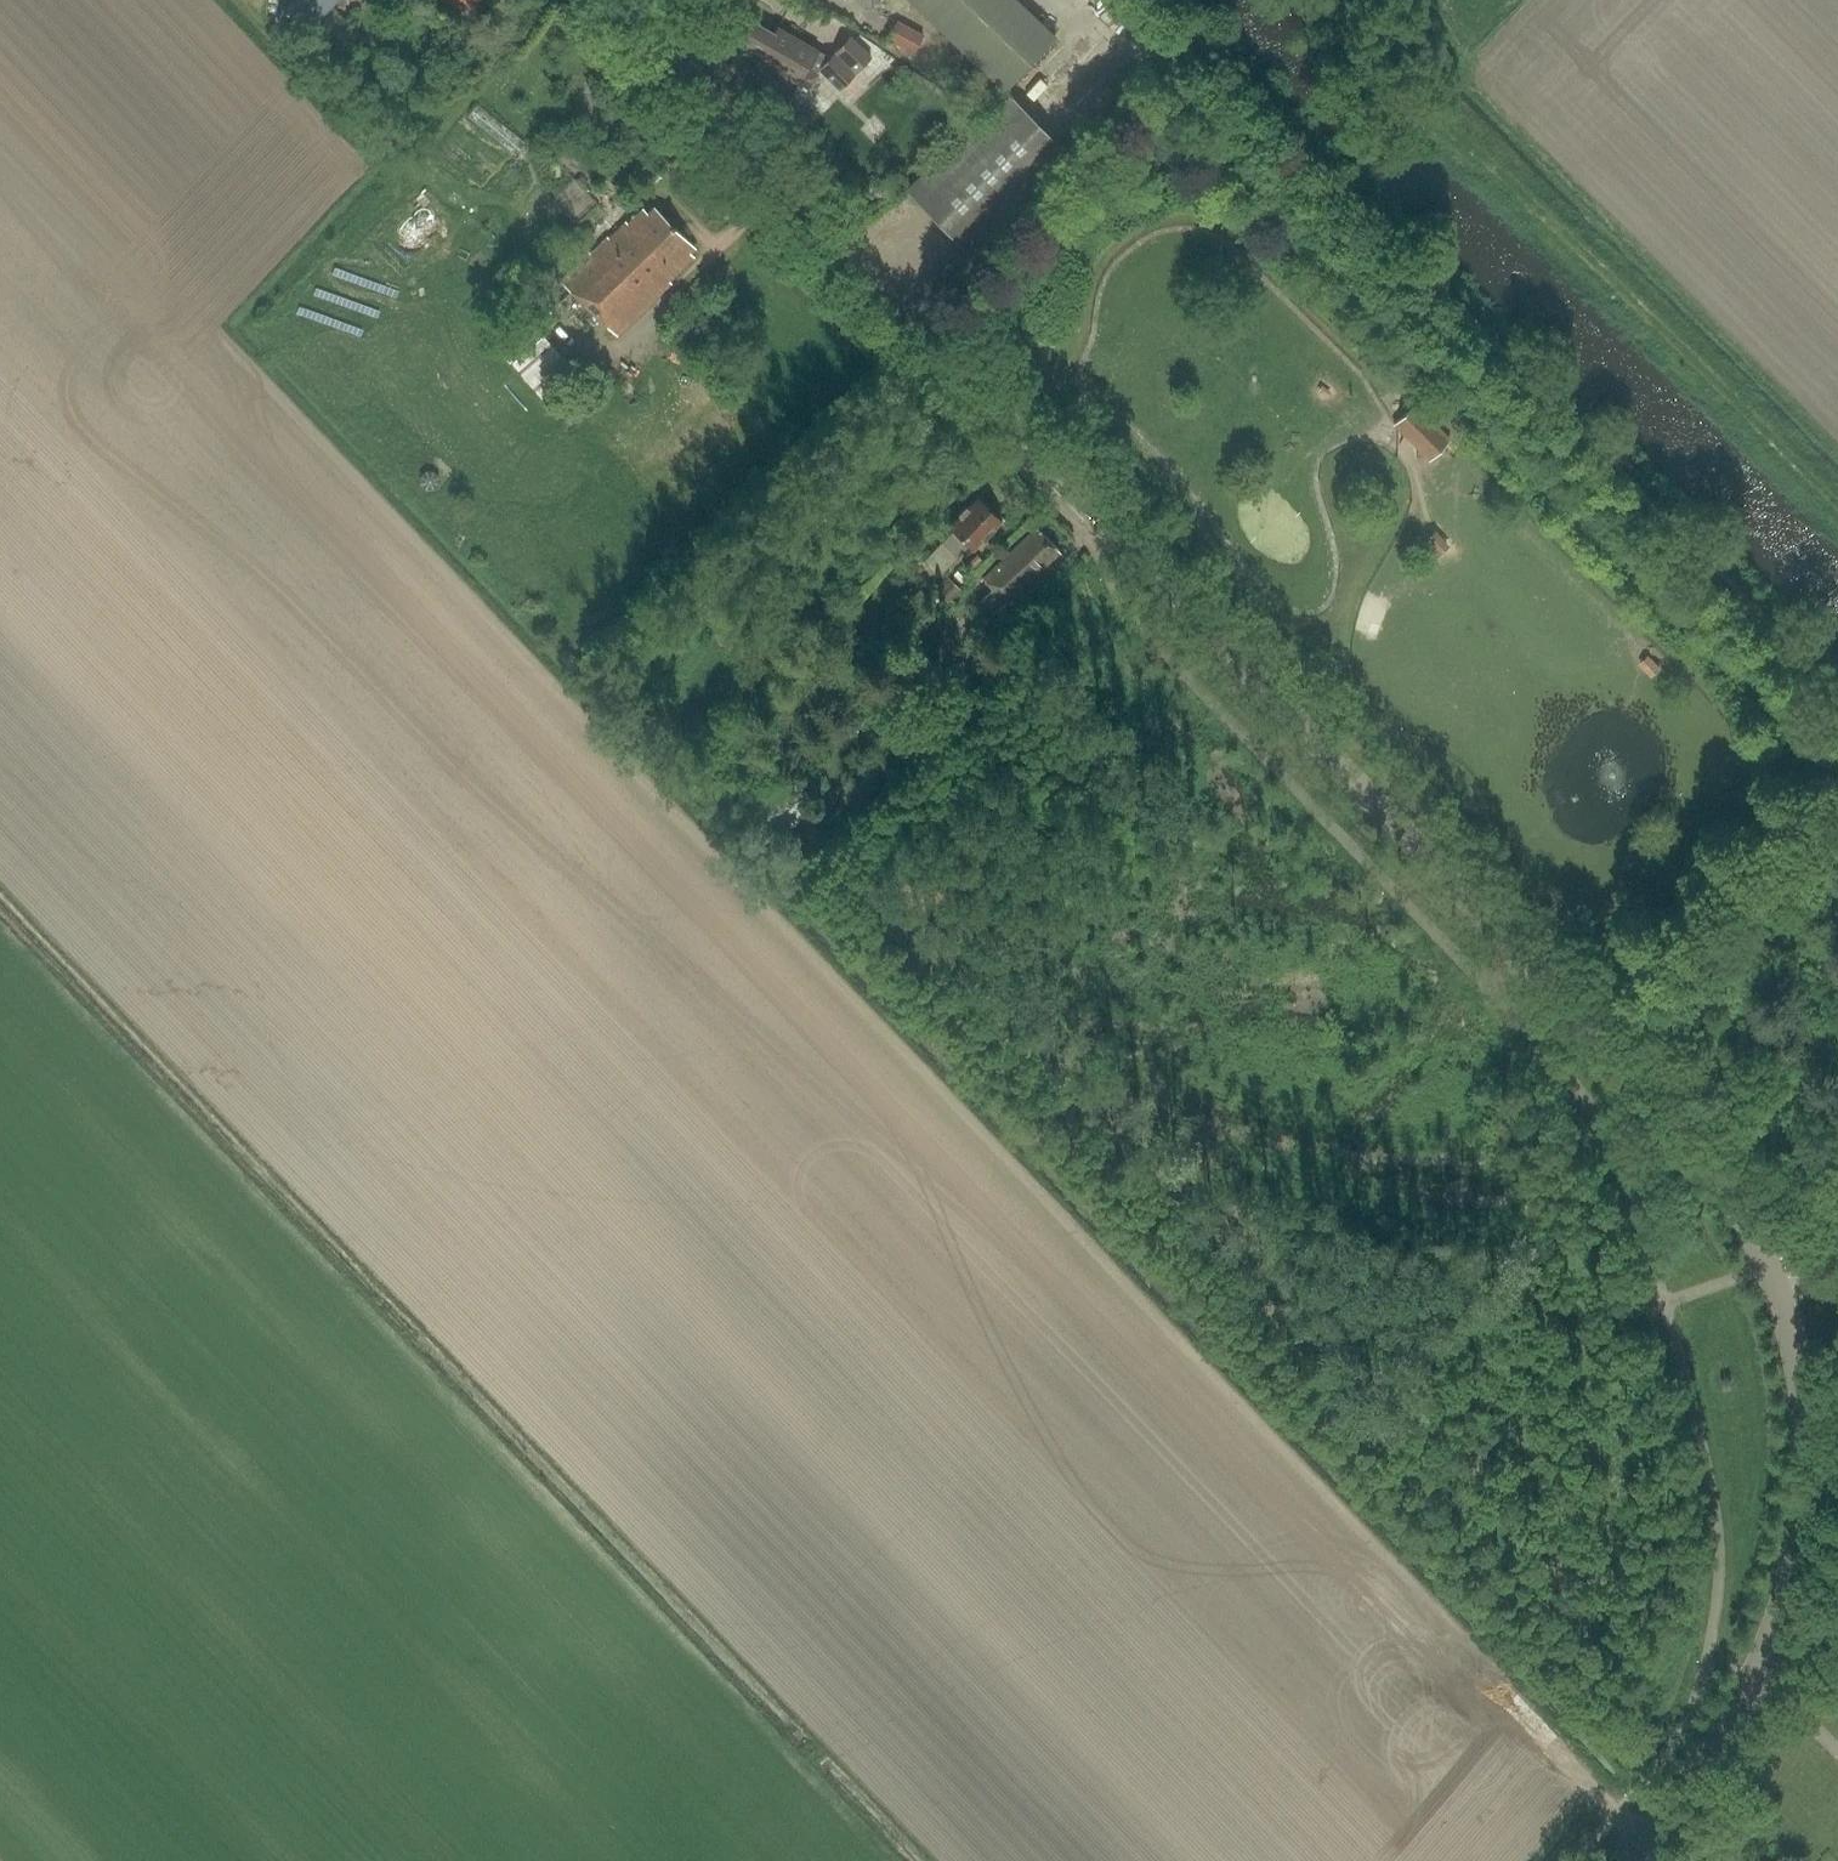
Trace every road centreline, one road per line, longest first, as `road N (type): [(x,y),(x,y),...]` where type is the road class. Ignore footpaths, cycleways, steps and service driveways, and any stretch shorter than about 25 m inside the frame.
road 1 (secondary): [(1770,1268),(1723,1183),(1661,1100),(733,136),(684,74),(651,0)]
road 2 (secondary): [(1626,1860),(1689,1789),(1741,1708),(1781,1622),(1805,1539),(1810,1420),(1770,1268)]

